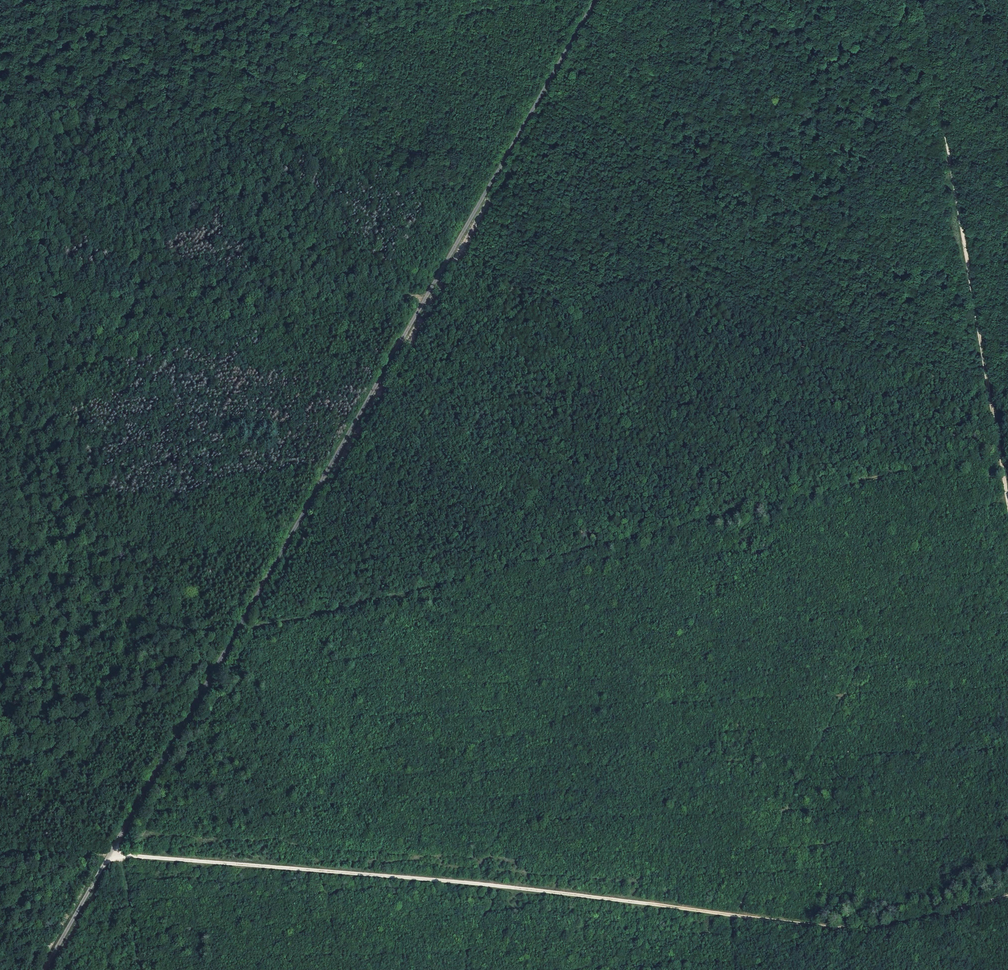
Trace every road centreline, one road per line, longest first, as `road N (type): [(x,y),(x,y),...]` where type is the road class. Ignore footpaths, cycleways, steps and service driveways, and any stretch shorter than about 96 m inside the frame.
road 1 (track): [(726,915),(120,856)]
road 2 (track): [(919,0),(1007,508)]
road 3 (track): [(233,636),(424,302)]
road 4 (track): [(424,302),(597,0)]
road 5 (track): [(1007,898),(867,934),(738,917)]
road 6 (track): [(108,857),(233,636)]
road 7 (track): [(43,969),(108,857)]

